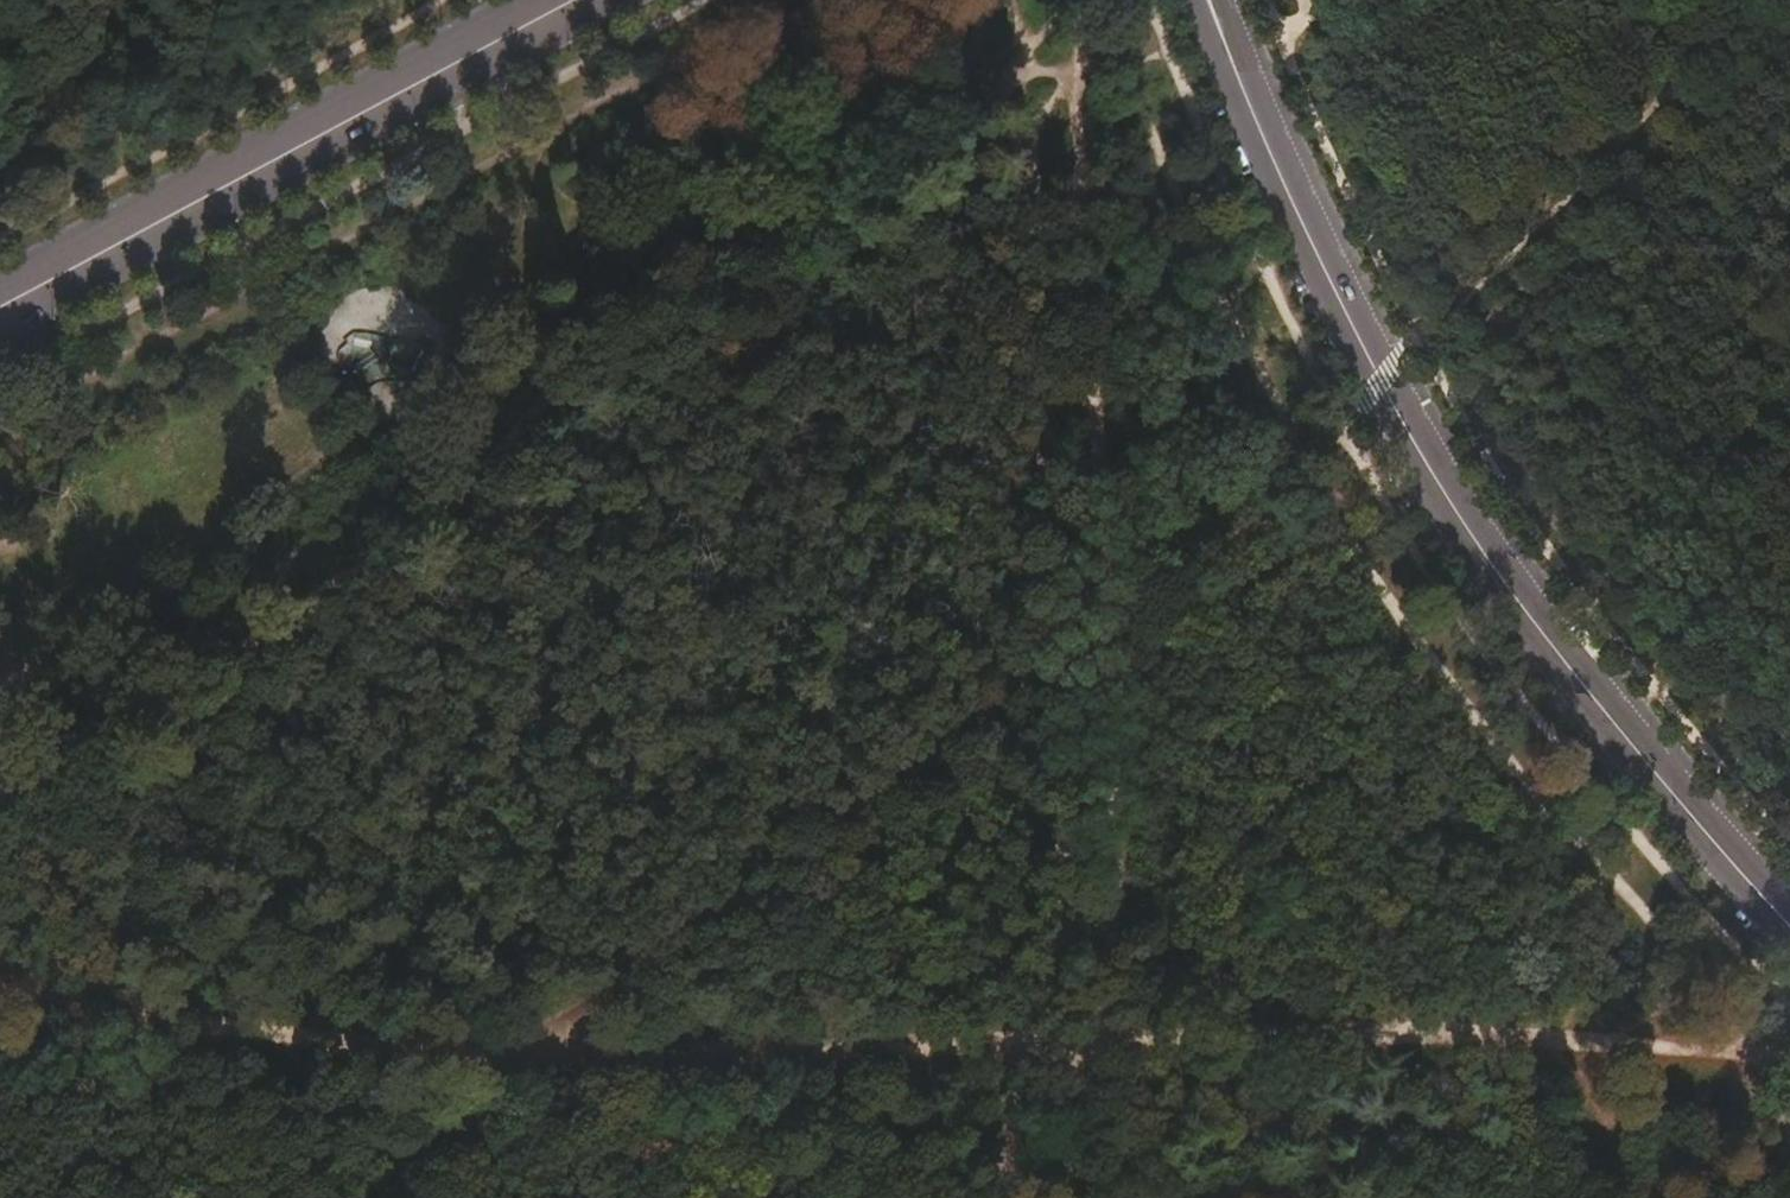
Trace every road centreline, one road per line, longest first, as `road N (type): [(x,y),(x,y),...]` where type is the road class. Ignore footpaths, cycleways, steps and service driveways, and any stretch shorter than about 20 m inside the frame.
road 1 (track): [(0,997),(523,1063),(1464,1039),(1757,1052),(1789,1046)]
road 2 (track): [(0,830),(213,657),(479,475),(566,372),(703,265),(857,202),(908,168),(1002,72),(1033,0)]
road 3 (track): [(1053,1197),(1097,953),(1107,841),(1089,0)]
road 4 (secondary): [(1789,921),(1656,780),(1490,561),(1383,384),(1299,222),(1210,0)]
road 5 (primary): [(574,0),(0,307)]

